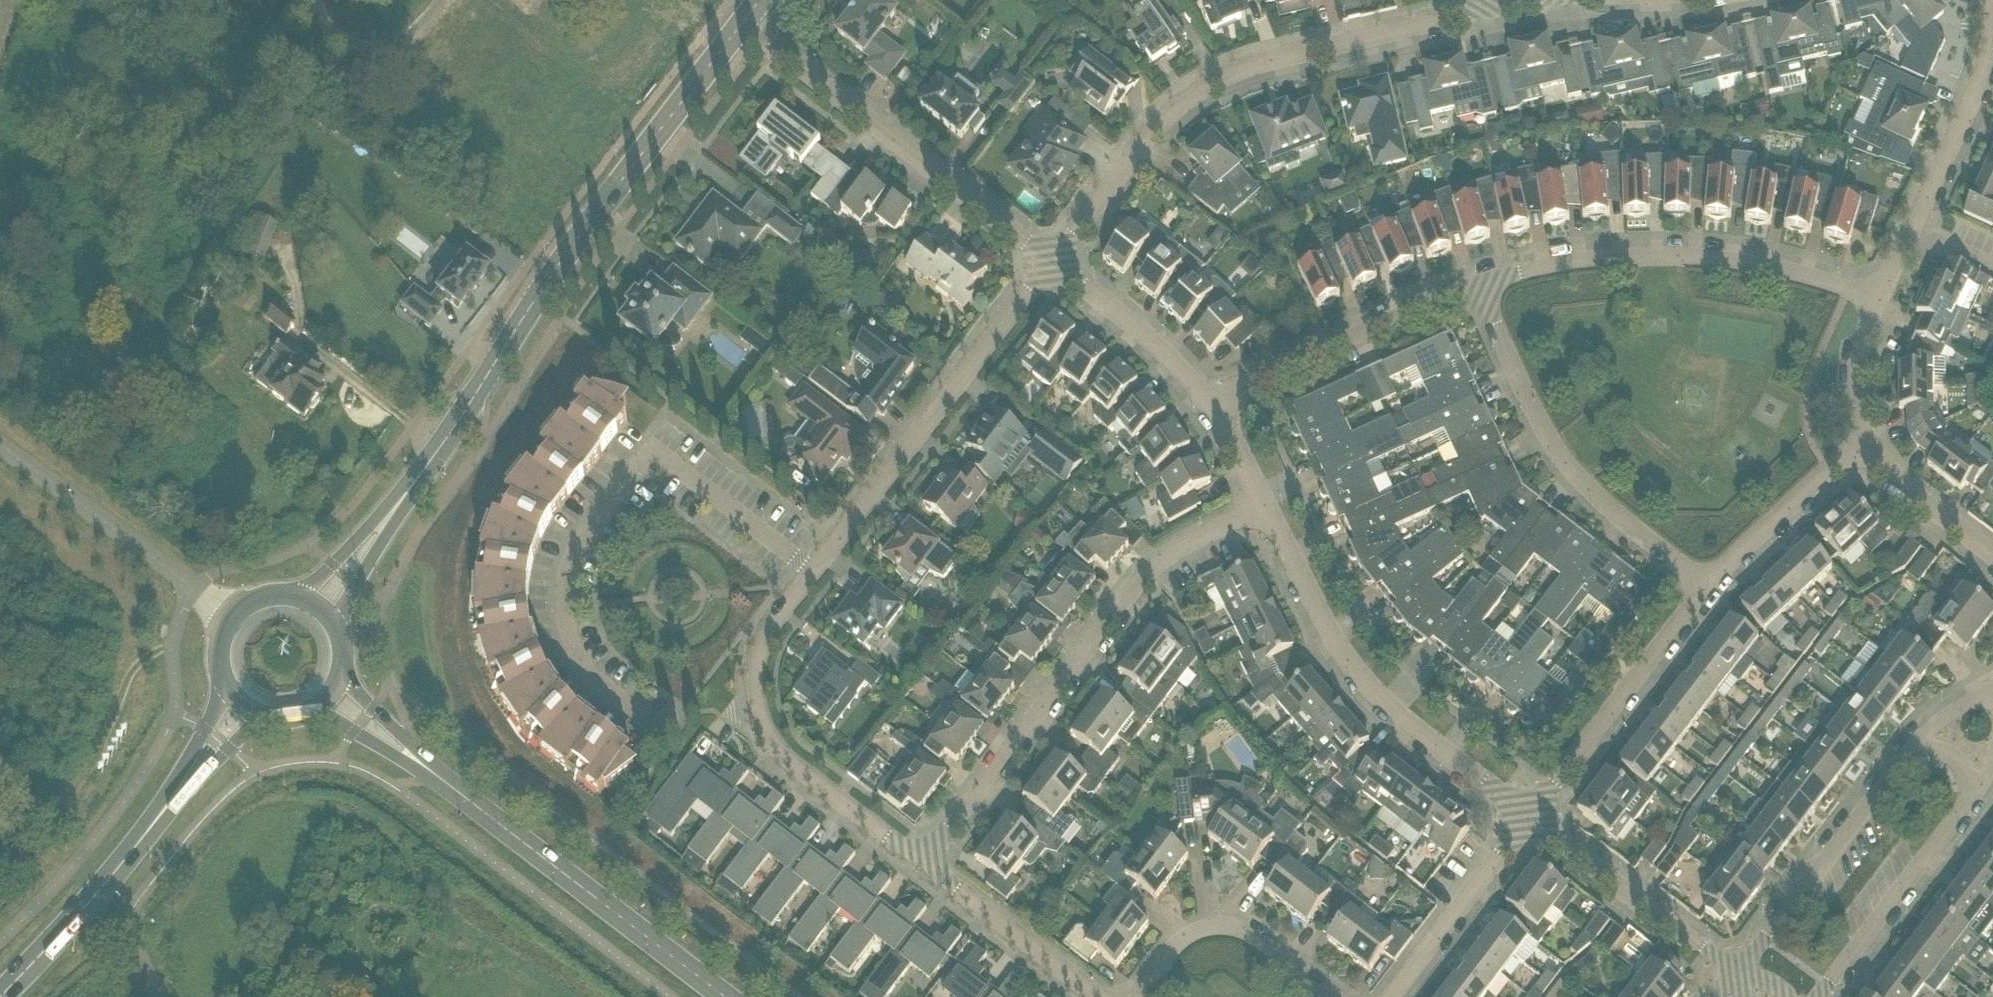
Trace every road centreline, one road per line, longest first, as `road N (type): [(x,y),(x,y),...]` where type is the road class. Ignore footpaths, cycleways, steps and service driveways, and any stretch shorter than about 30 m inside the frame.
road 1 (tertiary): [(393,511),(733,18)]
road 2 (residential): [(654,717),(595,665),(572,634),(563,591),(581,544),(647,460),(684,471),(809,573)]
road 3 (residential): [(1057,260),(1173,117),(1210,90),(1271,62),(1483,11)]
road 4 (residential): [(920,867),(1138,583),(1264,502)]
road 5 (residential): [(1534,816),(1385,700),(1318,608),(1264,502)]
road 6 (residential): [(1477,277),(1619,247),(1743,253),(1879,292)]
road 7 (residential): [(1057,260),(733,18)]
road 8 (residential): [(809,573),(1057,260)]
road 9 (residential): [(1707,585),(1635,536),(1571,474),(1495,339),(1477,277)]
road 10 (residential): [(920,867),(778,752),(757,709),(768,631),(809,573)]
road 11 (residential): [(1992,699),(1972,702),(1926,733),(1740,973)]
road 12 (primary): [(724,996),(430,771)]
road 13 (residential): [(1821,996),(1992,758)]
road 14 (residential): [(1215,408),(1477,277)]
road 15 (unclassified): [(0,445),(229,621)]
road 16 (residential): [(1534,816),(1707,585)]
road 17 (residential): [(1879,292),(1971,105),(1992,32)]
road 18 (residential): [(1345,996),(1226,917),(1185,930),(1134,996)]
road 19 (track): [(171,644),(127,685),(95,770),(73,798),(27,814),(0,807)]
road 20 (residential): [(1740,973),(1534,816)]
road 21 (primary): [(3,996),(91,904),(169,803)]
road 22 (residential): [(1391,996),(1534,816)]
road 23 (residential): [(1707,585),(1866,431)]
road 24 (residential): [(1215,408),(1177,363),(1057,260)]
road 25 (residential): [(1094,996),(920,867)]
road 26 (residential): [(1992,552),(1884,467),(1866,431)]
road 27 (residential): [(441,0),(408,35),(368,46),(330,30),(314,0)]
road 28 (residential): [(1866,431),(1859,339),(1879,292)]
road 29 (primary): [(317,709),(430,771)]
road 30 (primary): [(430,771),(342,678)]
road 31 (primary): [(169,803),(260,716)]
road 32 (primary): [(229,693),(169,803)]
road 33 (tertiary): [(393,511),(302,597)]
road 34 (tertiary): [(334,621),(393,511)]

